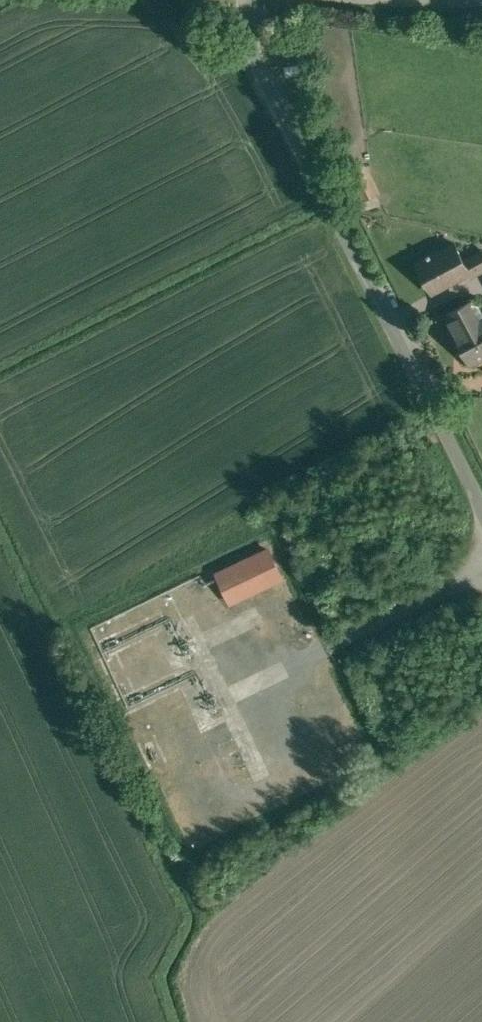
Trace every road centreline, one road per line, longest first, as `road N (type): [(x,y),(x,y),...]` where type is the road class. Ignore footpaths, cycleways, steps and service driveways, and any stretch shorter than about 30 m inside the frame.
road 1 (unclassified): [(249,0),(251,45),(481,511)]

